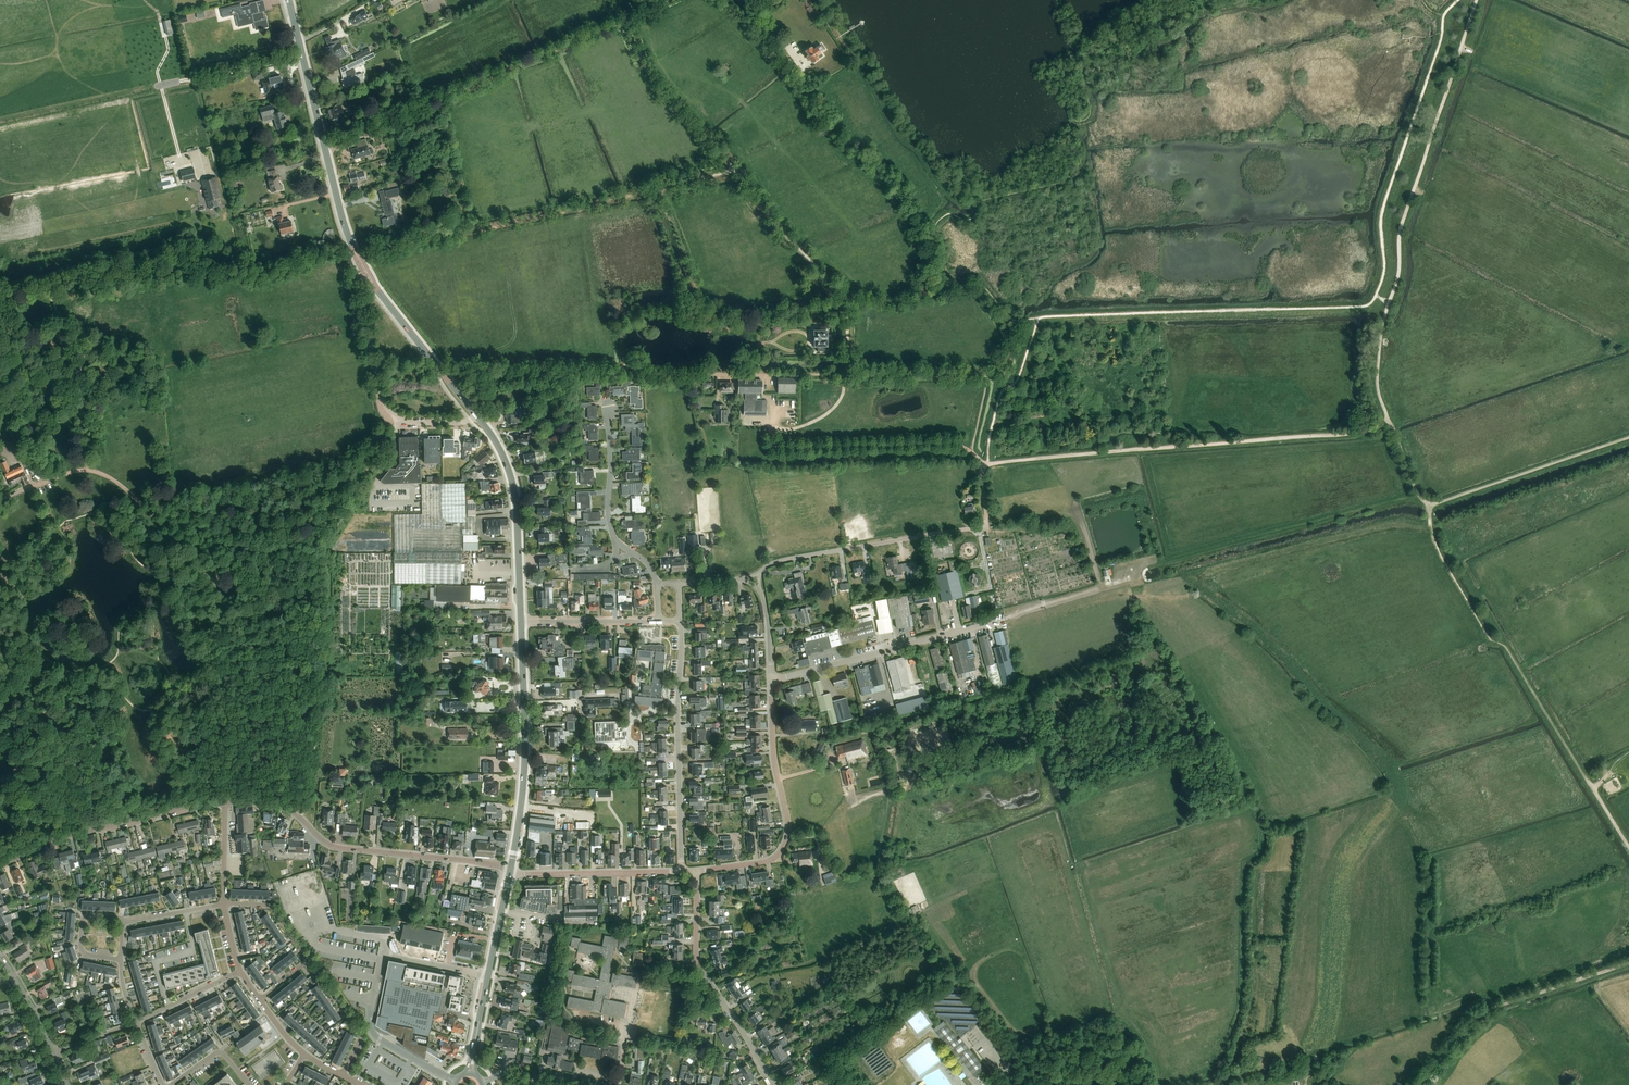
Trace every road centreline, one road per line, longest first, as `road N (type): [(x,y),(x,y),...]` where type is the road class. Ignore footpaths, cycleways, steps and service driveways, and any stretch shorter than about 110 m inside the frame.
road 1 (track): [(989,464),(1352,432),(1389,419)]
road 2 (track): [(0,499),(91,471),(119,484),(164,524),(195,534),(282,525),(332,502)]
road 3 (track): [(320,147),(626,21)]
road 4 (track): [(1388,310),(1401,229),(1477,0)]
road 5 (track): [(659,190),(352,260)]
road 6 (track): [(1389,419),(1430,504),(1628,437)]
road 7 (unclassified): [(511,867),(334,847),(283,808),(225,802)]
road 8 (track): [(972,453),(943,443),(779,448),(771,434),(771,375)]
road 9 (residential): [(696,872),(769,862),(785,844),(771,681)]
road 10 (secondary): [(288,0),(353,247)]
road 11 (residential): [(681,871),(680,621)]
road 12 (track): [(1418,1084),(1491,1009),(1628,963)]
road 13 (residential): [(759,572),(780,561),(983,526),(987,509)]
road 14 (secondary): [(511,867),(524,783),(521,622)]
road 15 (residential): [(771,681),(1003,620)]
road 16 (unclassified): [(225,802),(68,837),(0,866)]
road 17 (unclassified): [(363,274),(356,282),(388,409),(411,422),(477,417)]
road 18 (residential): [(773,1084),(698,966),(696,872)]
road 19 (track): [(1628,848),(1507,648)]
road 20 (track): [(628,373),(847,374)]
road 21 (secondary): [(521,622),(512,482),(477,417)]
road 22 (residential): [(657,583),(611,528),(608,403)]
road 23 (track): [(733,170),(655,83),(626,21)]
road 24 (track): [(845,311),(826,275),(733,170)]
road 25 (track): [(197,81),(176,77),(21,108)]
road 26 (unclassified): [(488,976),(383,955),(369,1019)]
road 27 (residential): [(510,873),(681,871)]
road 28 (secondary): [(377,289),(477,417)]
road 29 (track): [(303,57),(197,81),(204,124)]
road 30 (track): [(847,374),(986,374)]
road 31 (residential): [(521,622),(658,621)]
road 32 (track): [(492,372),(628,373)]
road 33 (residential): [(341,1075),(360,1037),(308,962)]

